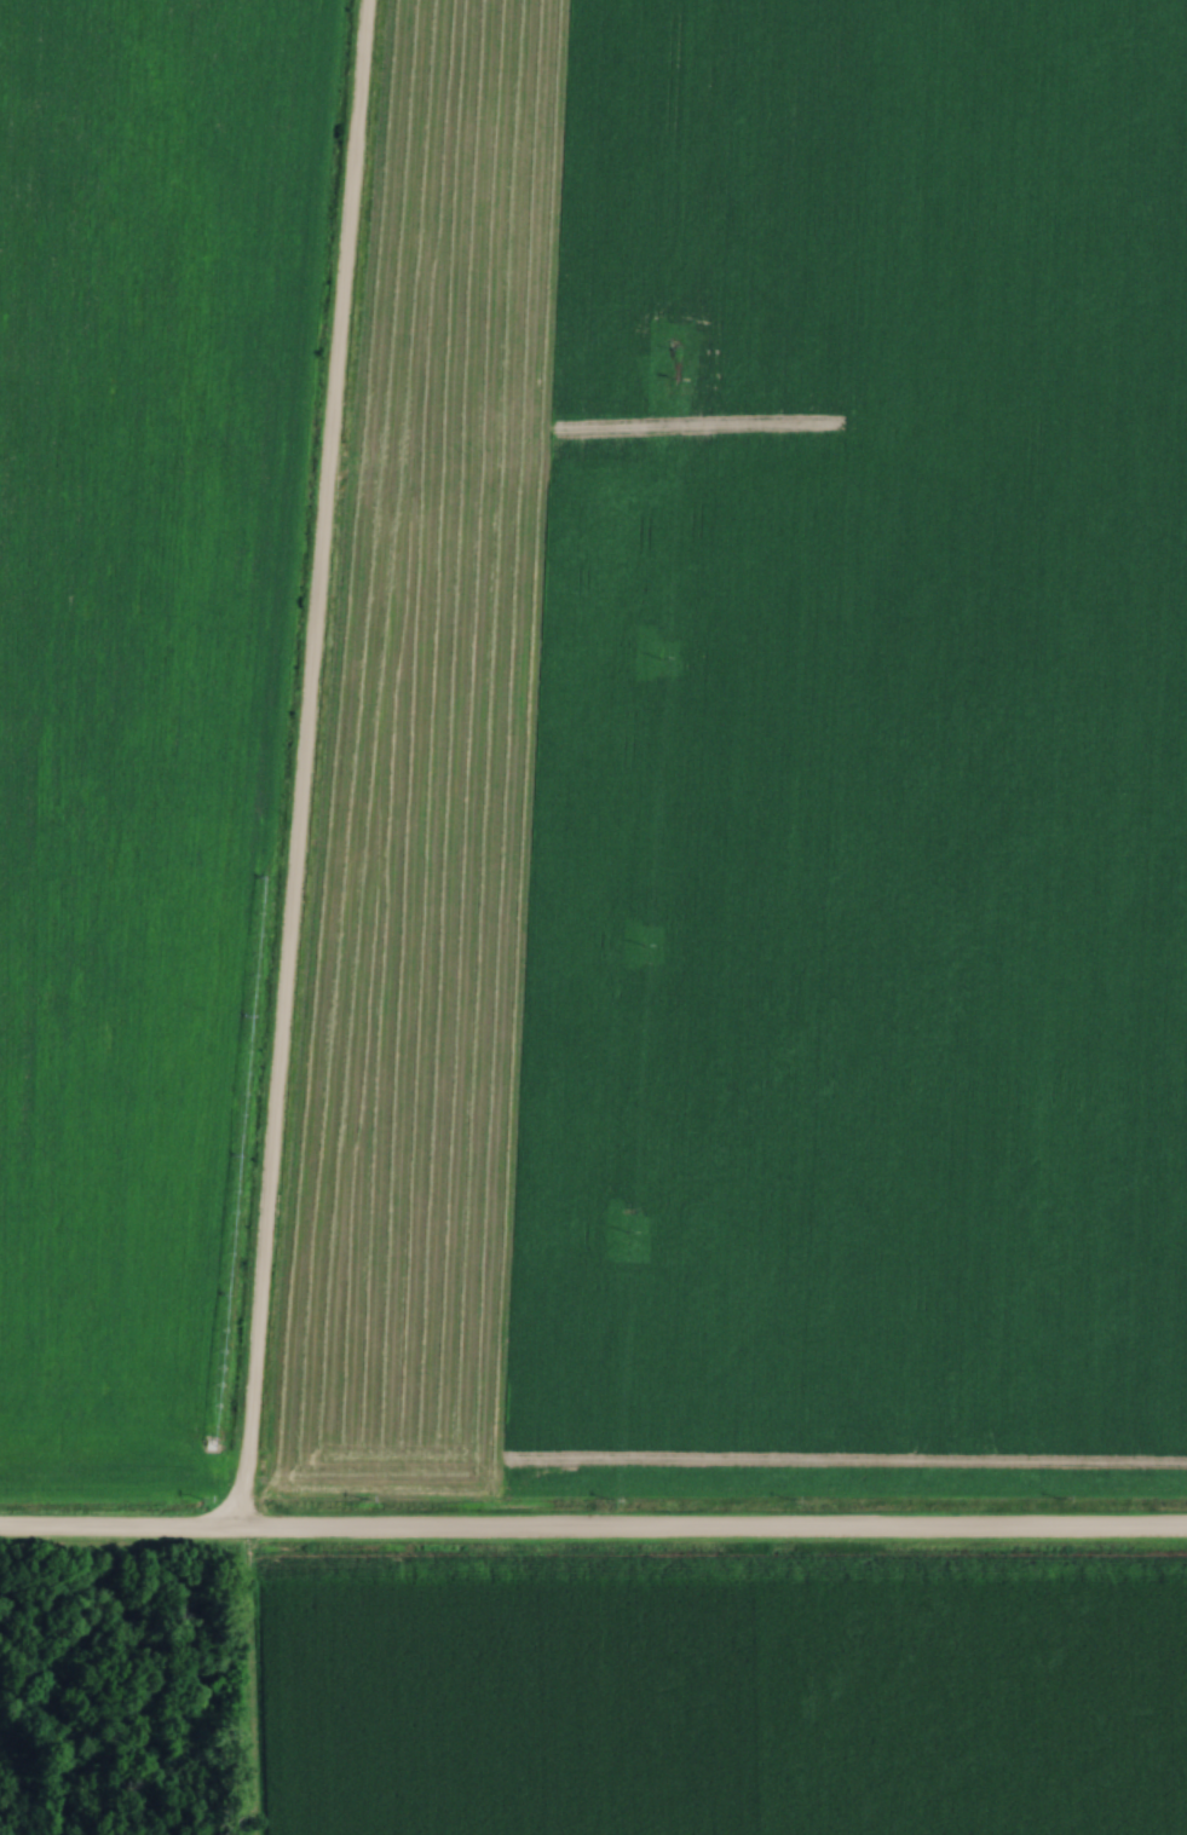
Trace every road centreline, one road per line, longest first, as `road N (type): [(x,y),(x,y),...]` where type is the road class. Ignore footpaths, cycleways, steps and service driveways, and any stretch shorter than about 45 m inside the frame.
road 1 (residential): [(236,1535),(366,0)]
road 2 (residential): [(0,1535),(1186,1534)]

